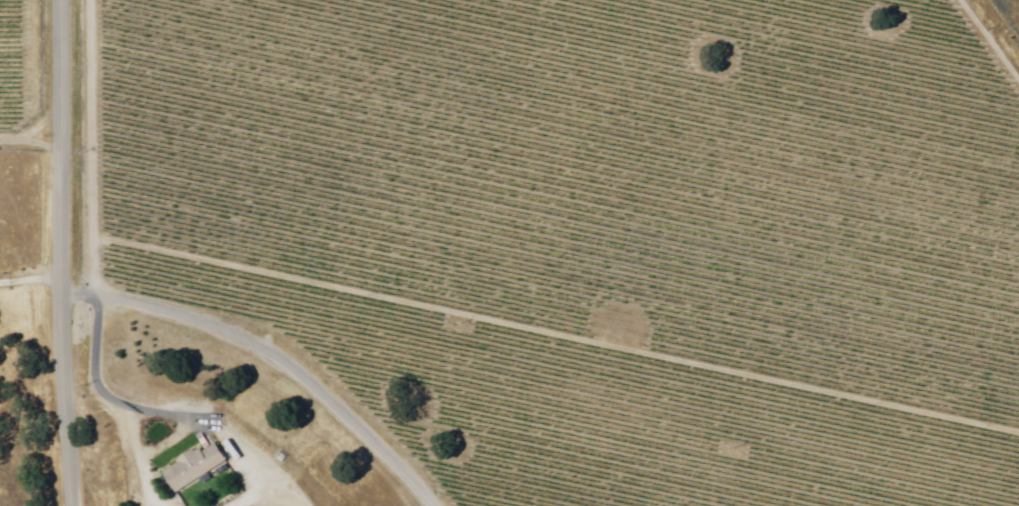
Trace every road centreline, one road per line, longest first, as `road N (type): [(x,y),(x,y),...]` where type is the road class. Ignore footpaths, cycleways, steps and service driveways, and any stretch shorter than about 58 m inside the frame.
road 1 (residential): [(72,505),(58,383),(58,0)]

